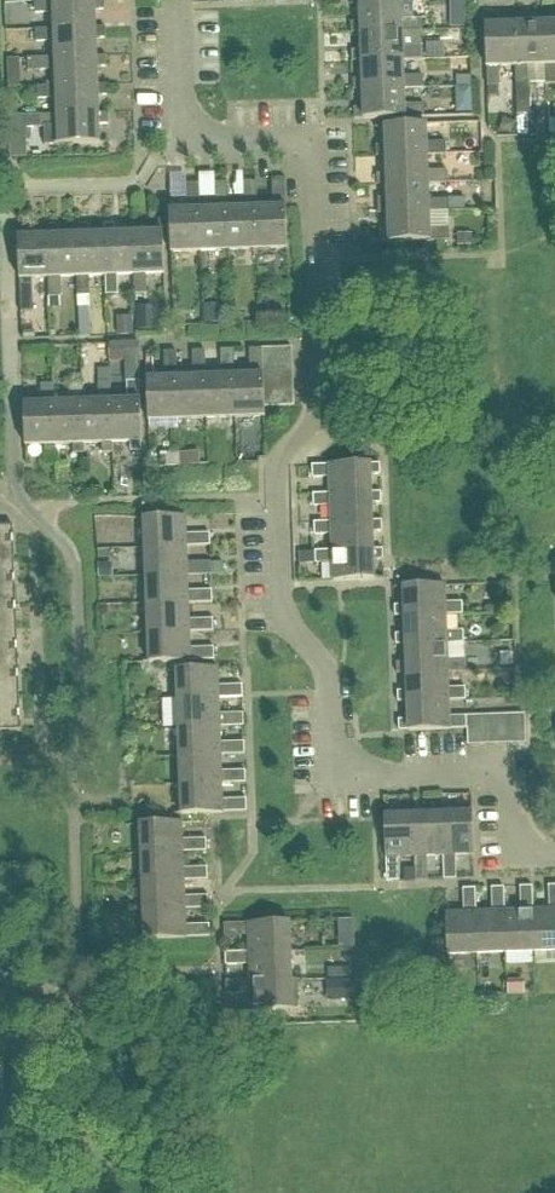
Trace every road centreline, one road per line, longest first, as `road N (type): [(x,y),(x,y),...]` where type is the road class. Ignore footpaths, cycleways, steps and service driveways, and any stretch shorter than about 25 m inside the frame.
road 1 (residential): [(554,854),(521,856),(513,771),(332,778),(329,683),(286,621),(280,465),(321,416),(310,143),(215,141),(192,127),(184,114),(179,0)]

